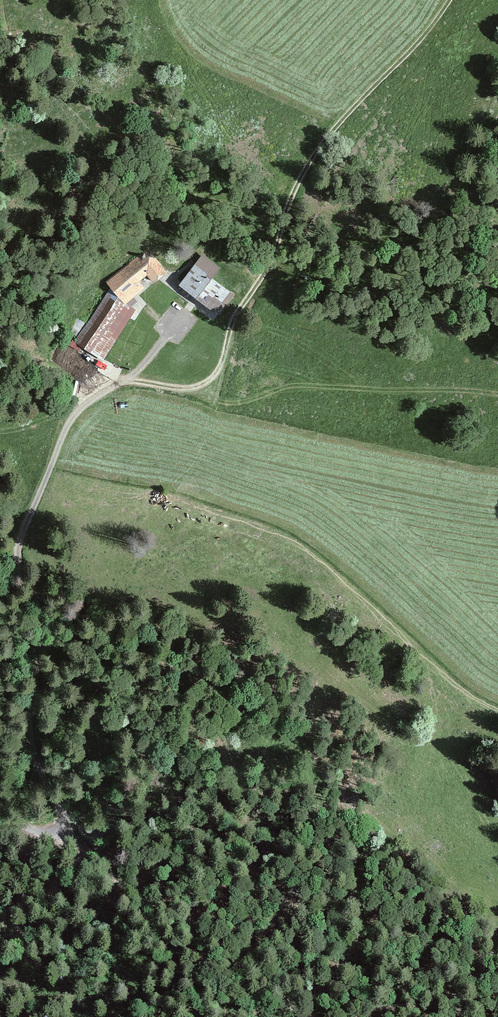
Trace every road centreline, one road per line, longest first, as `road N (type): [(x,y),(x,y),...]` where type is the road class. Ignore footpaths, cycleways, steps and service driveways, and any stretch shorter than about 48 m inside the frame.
road 1 (unclassified): [(0,815),(45,837),(60,835),(33,727),(50,624),(18,573),(19,547),(69,426),(80,410),(130,381)]
road 2 (track): [(130,381),(179,389),(213,378),(233,318),(271,264),(307,169),(451,0)]
road 3 (track): [(60,835),(310,1016)]

